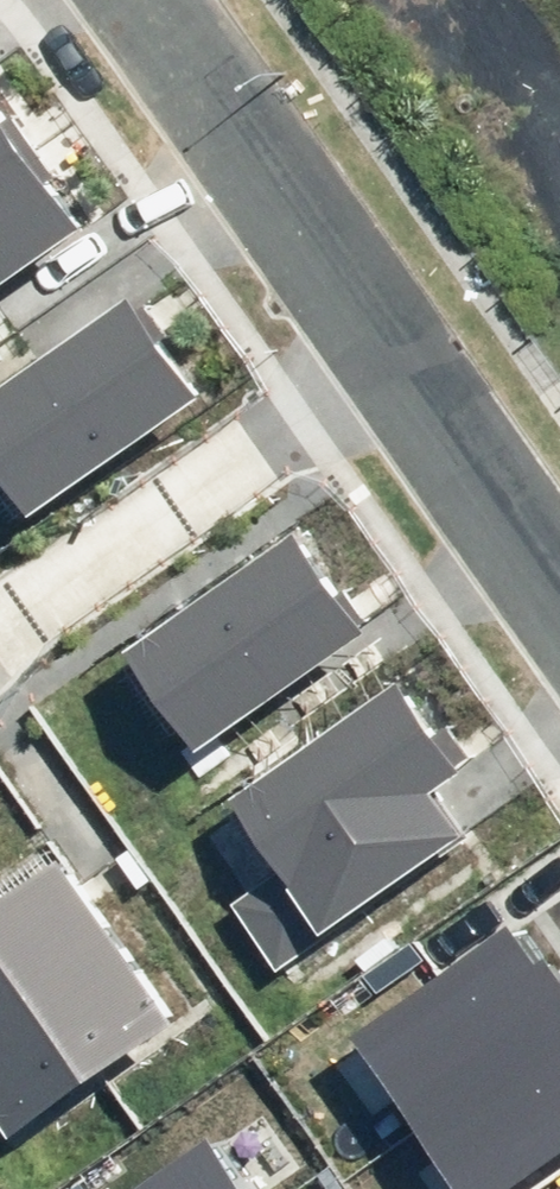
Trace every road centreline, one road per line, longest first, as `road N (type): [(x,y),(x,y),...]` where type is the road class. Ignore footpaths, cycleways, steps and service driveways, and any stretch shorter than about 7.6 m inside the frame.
road 1 (residential): [(408,371),(0,663)]
road 2 (residential): [(155,0),(408,371)]
road 3 (residential): [(408,371),(559,587)]

